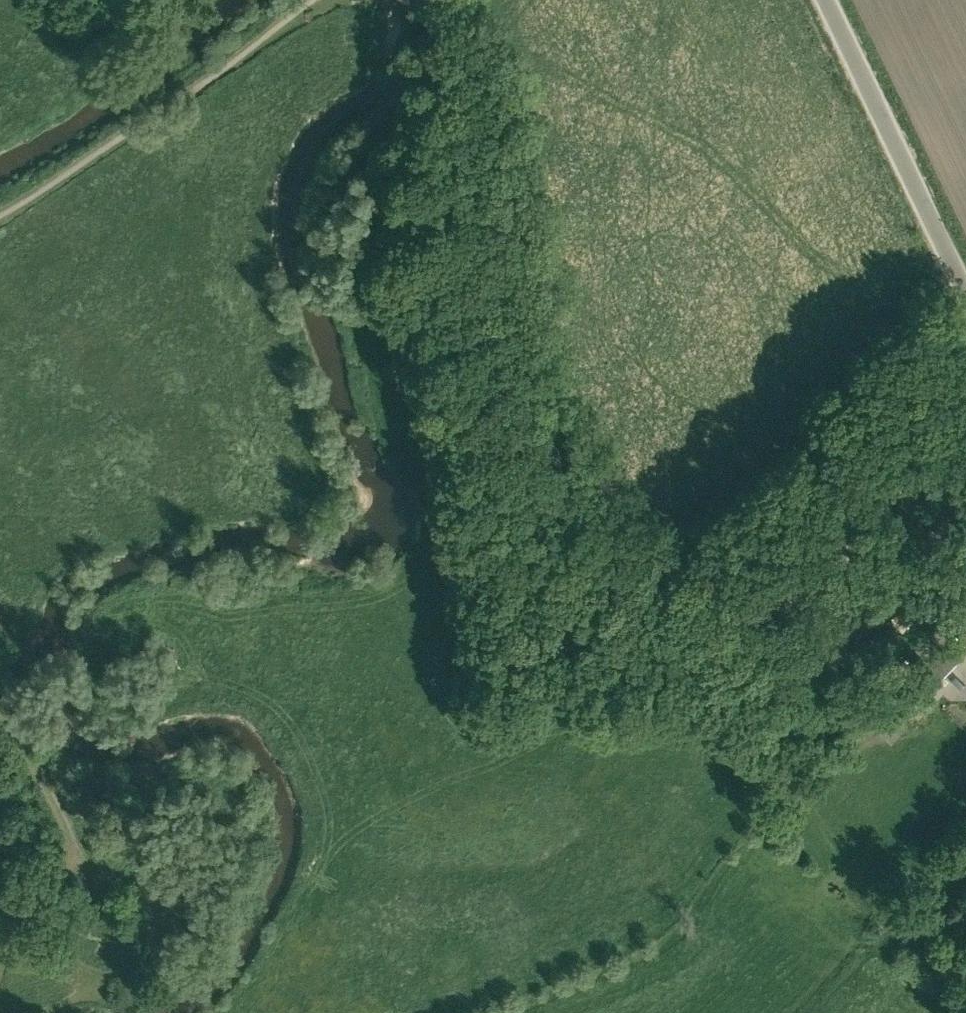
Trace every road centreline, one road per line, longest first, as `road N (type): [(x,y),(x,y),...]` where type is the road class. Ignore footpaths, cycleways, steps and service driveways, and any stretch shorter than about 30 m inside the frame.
road 1 (unclassified): [(965,288),(830,0)]
road 2 (unclassified): [(60,828),(0,714)]

